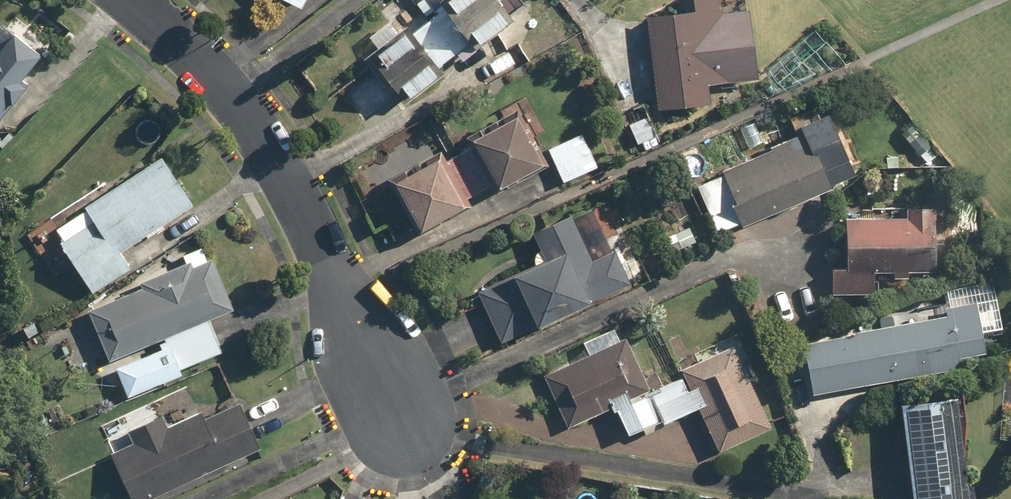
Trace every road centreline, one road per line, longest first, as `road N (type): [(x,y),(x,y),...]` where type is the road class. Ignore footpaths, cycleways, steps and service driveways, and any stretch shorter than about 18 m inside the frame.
road 1 (residential): [(129,0),(213,72),(259,137),(407,422)]

